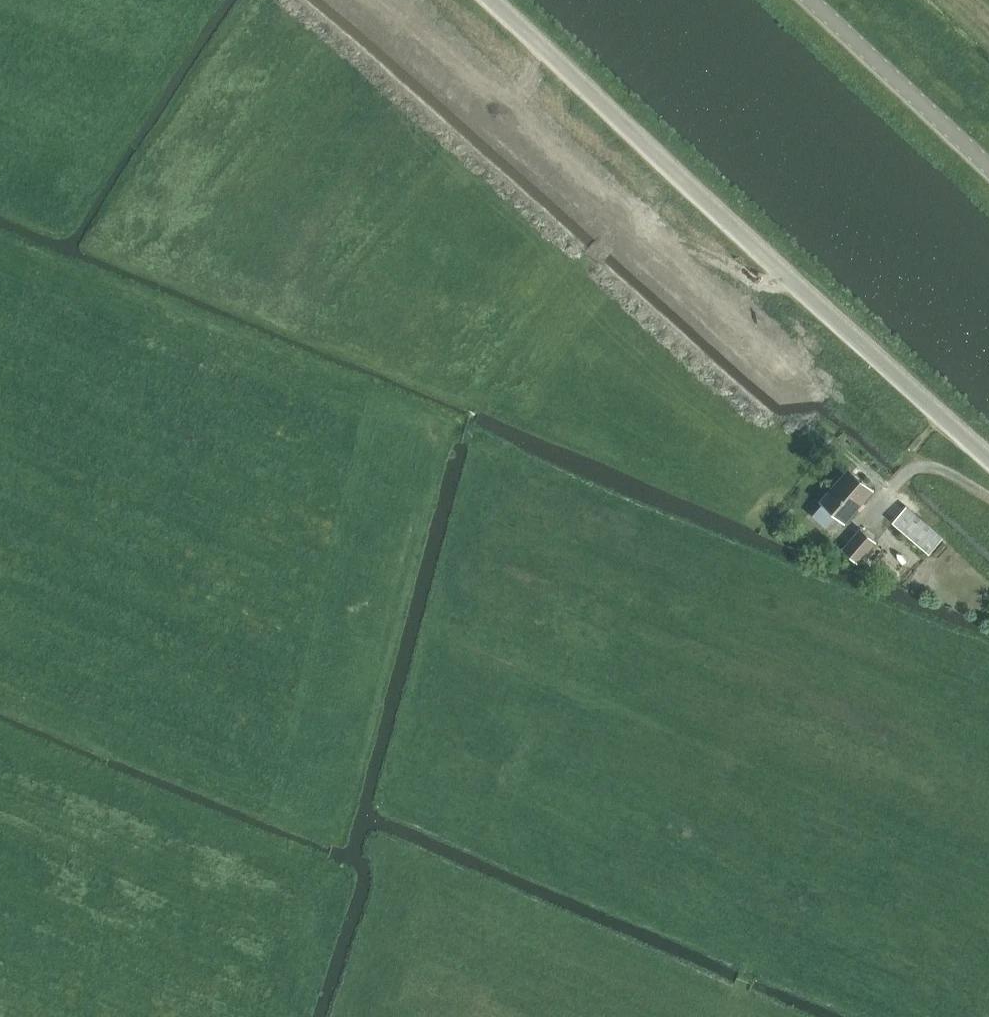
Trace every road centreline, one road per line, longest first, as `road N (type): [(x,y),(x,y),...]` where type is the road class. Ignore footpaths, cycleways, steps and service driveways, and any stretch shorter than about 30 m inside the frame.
road 1 (tertiary): [(988,457),(486,0)]
road 2 (tertiary): [(988,167),(810,0)]

